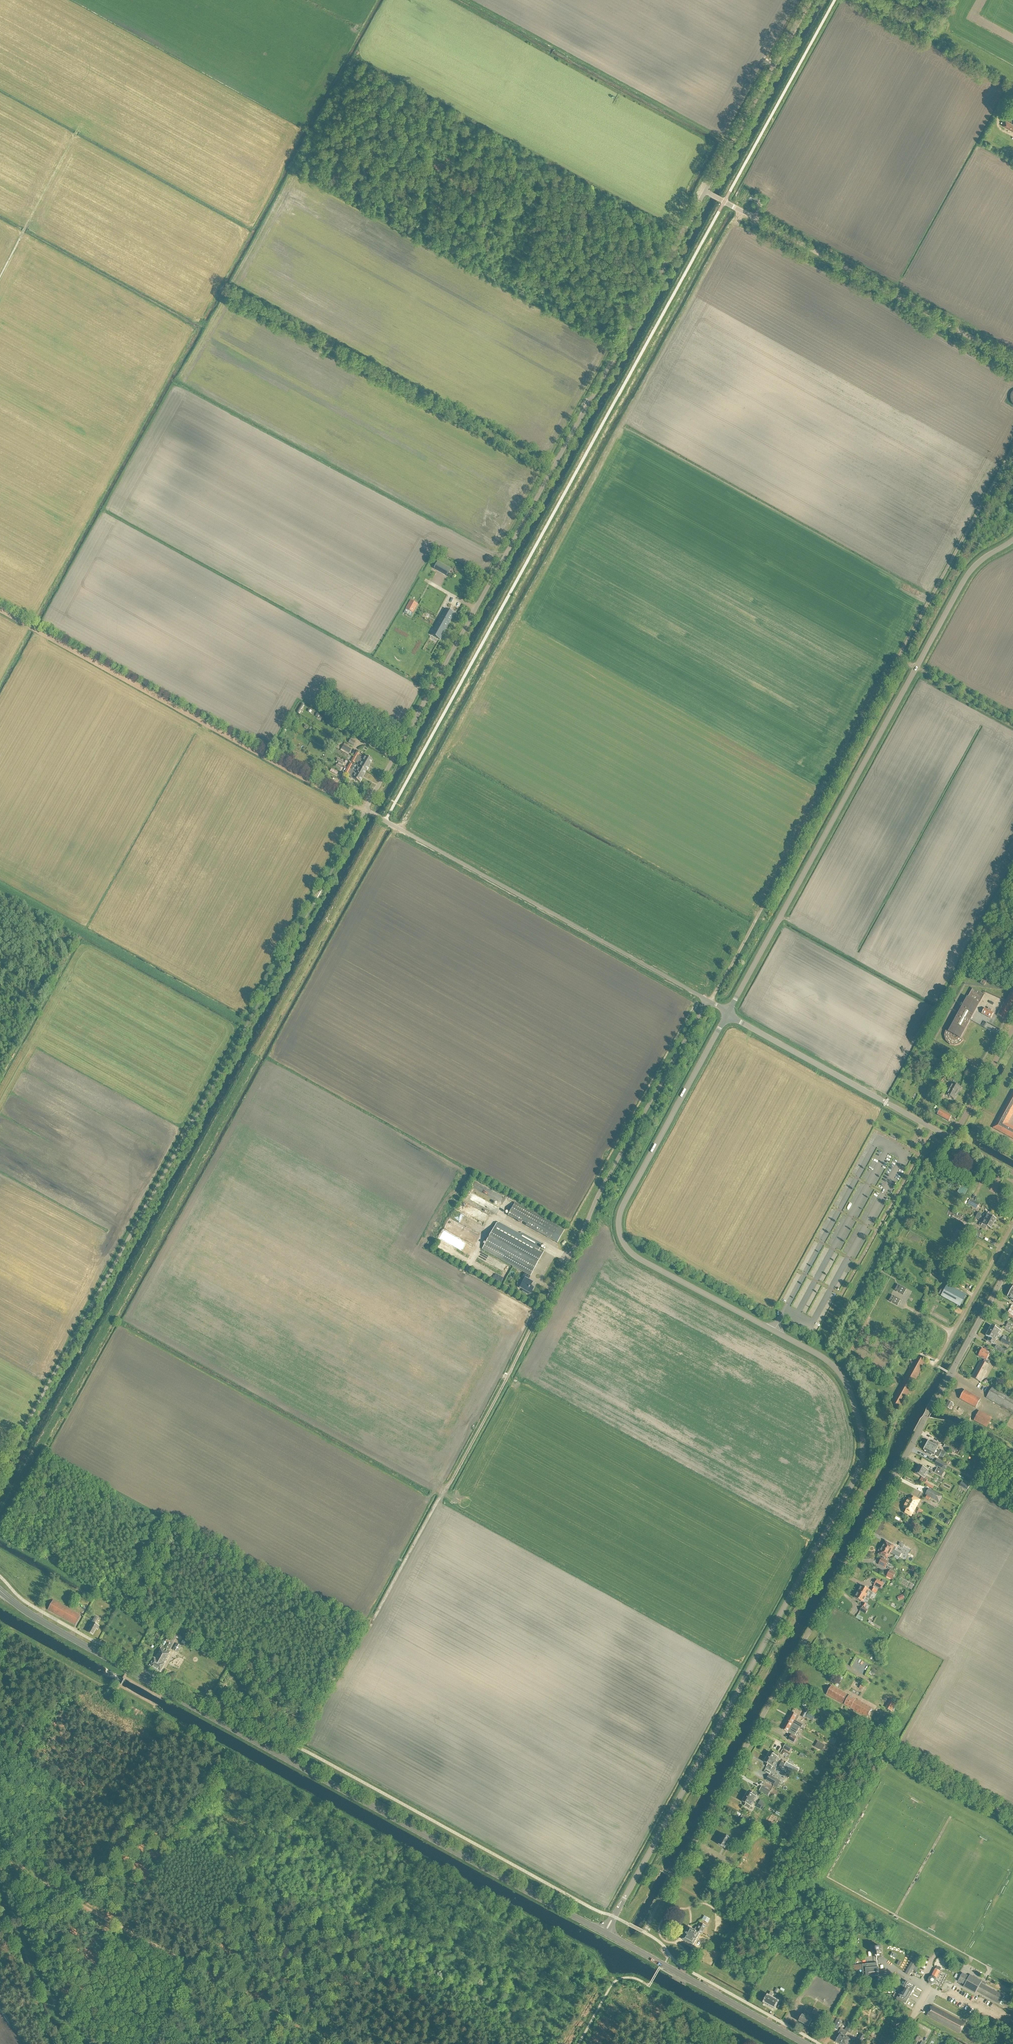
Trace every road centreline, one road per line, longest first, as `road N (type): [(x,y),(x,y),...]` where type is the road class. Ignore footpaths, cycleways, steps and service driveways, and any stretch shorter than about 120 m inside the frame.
road 1 (unclassified): [(605,1933),(863,1455),(849,1388),(835,1368),(635,1257),(621,1238),(621,1208),(728,1013)]
road 2 (unclassified): [(707,1000),(365,810),(706,191)]
road 3 (track): [(0,1515),(384,821)]
road 4 (track): [(612,1984),(594,1956),(0,1632)]
road 5 (primary): [(605,1933),(69,1637),(0,1591)]
road 6 (unclassified): [(693,1841),(1012,1260)]
road 7 (track): [(1012,448),(710,1002)]
road 8 (unclassified): [(728,1013),(967,576),(1012,540)]
road 9 (unclassified): [(0,1473),(197,1117)]
road 10 (track): [(0,1835),(43,1883),(332,2043)]
road 11 (track): [(330,793),(0,609)]
road 12 (track): [(226,288),(552,469)]
road 13 (track): [(541,1310),(370,1627)]
road 14 (unclassified): [(707,1000),(541,1310)]
road 15 (unclassified): [(1012,361),(706,191)]
road 16 (track): [(467,0),(733,141)]
road 17 (unclassified): [(953,1139),(728,1013)]
road 18 (primary): [(806,2043),(605,1933)]
road 19 (unclassified): [(706,191),(810,0)]
road 20 (track): [(77,130),(0,275)]
road 21 (unclassified): [(1012,1224),(935,1365)]
road 22 (track): [(884,1745),(1012,1817)]
road 23 (track): [(898,657),(1012,721)]
road 24 (unclassified): [(953,1139),(1012,1029)]
road 25 (track): [(778,1686),(884,1745)]

